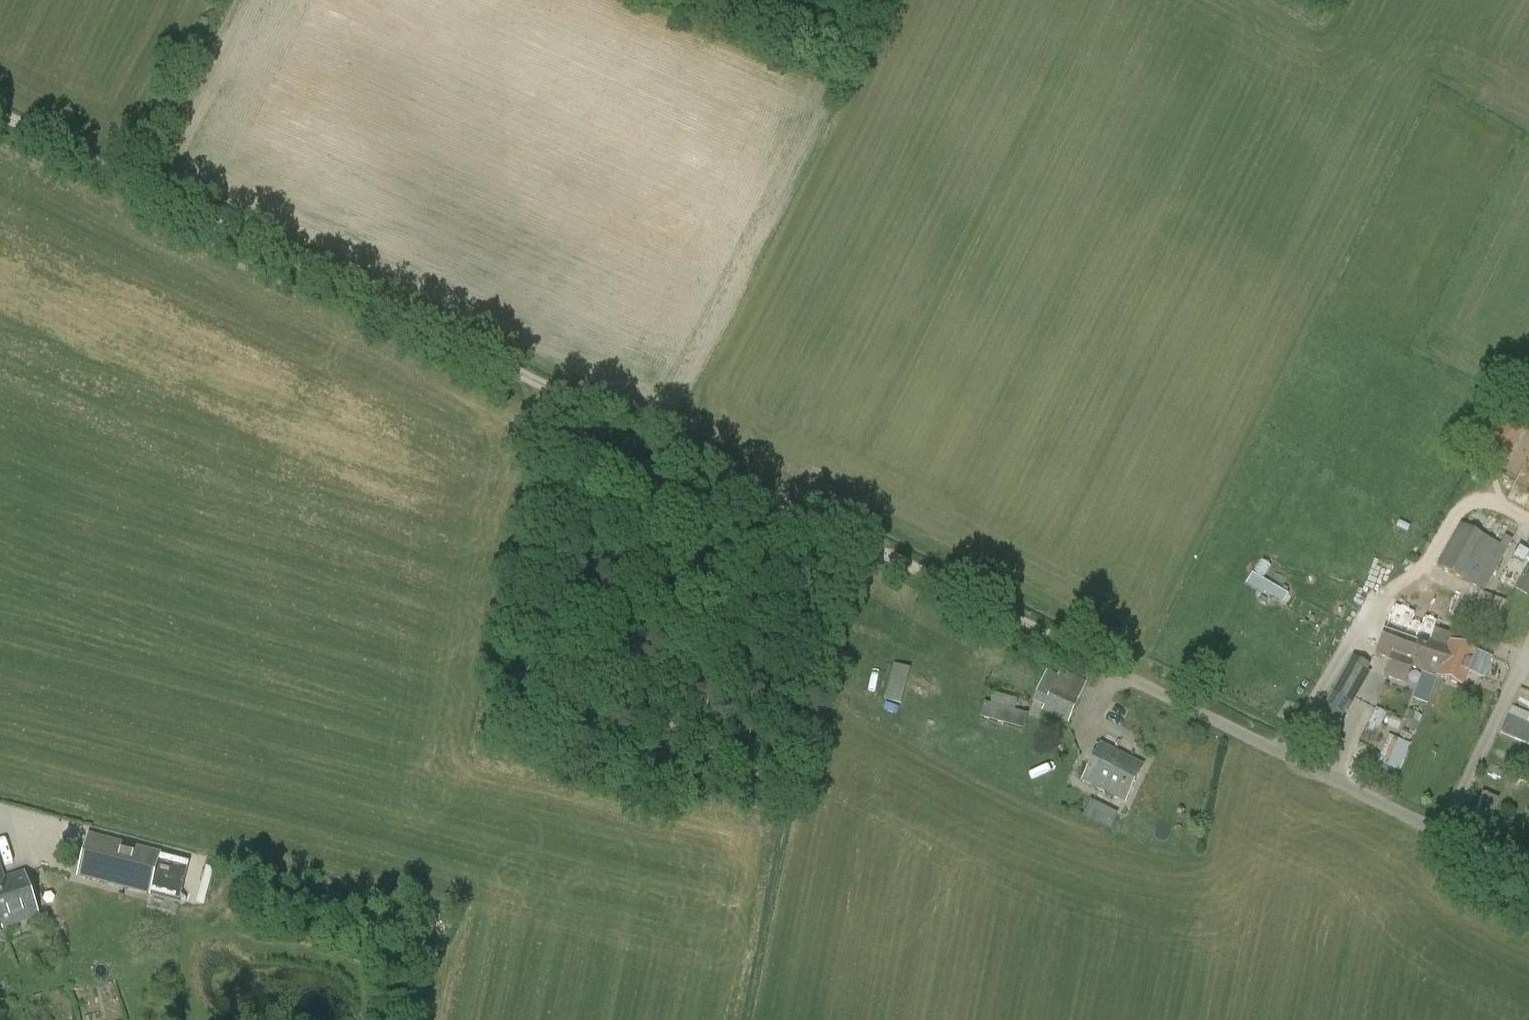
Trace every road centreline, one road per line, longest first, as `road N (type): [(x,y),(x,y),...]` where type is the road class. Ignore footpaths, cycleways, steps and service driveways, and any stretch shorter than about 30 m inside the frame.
road 1 (track): [(1095,659),(0,116)]
road 2 (unclassified): [(1528,873),(1095,659)]

